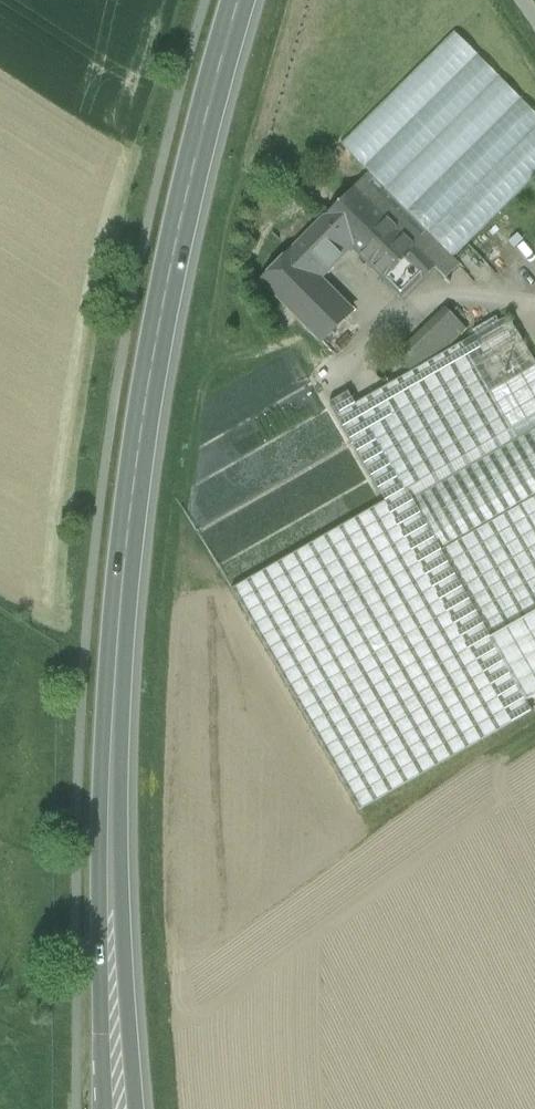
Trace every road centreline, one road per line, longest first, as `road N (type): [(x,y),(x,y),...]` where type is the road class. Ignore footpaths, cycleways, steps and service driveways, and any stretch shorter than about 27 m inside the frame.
road 1 (primary): [(120,1103),(114,790),(121,588),(158,293),(236,0)]

